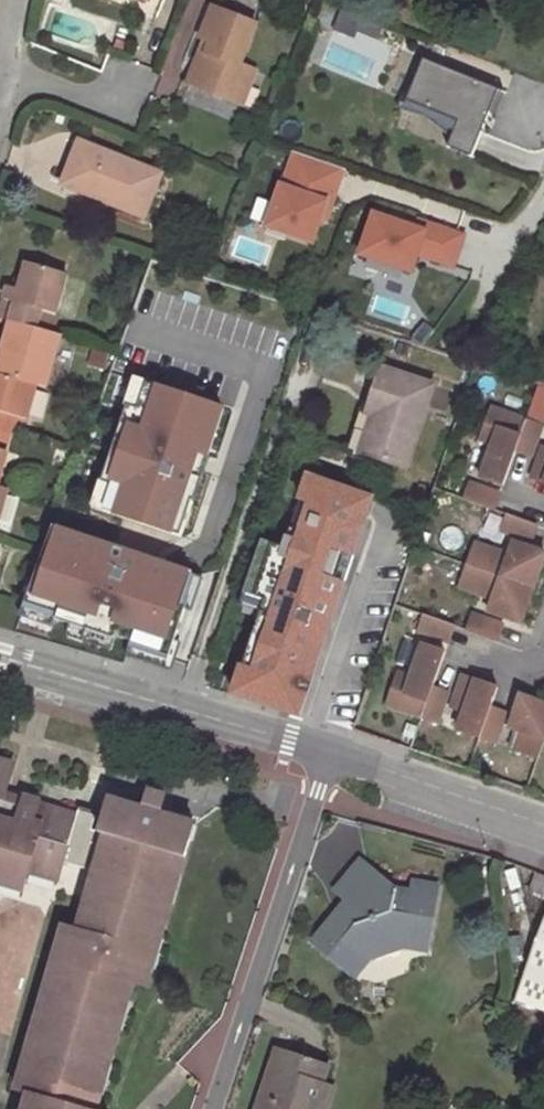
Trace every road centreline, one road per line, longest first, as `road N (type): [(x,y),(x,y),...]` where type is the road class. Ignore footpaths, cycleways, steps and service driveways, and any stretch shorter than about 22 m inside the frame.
road 1 (residential): [(323,324),(182,718)]
road 2 (residential): [(210,1108),(322,758)]
road 3 (residential): [(322,758),(543,836)]
road 4 (residential): [(0,662),(182,718)]
road 5 (residential): [(182,718),(322,758)]

